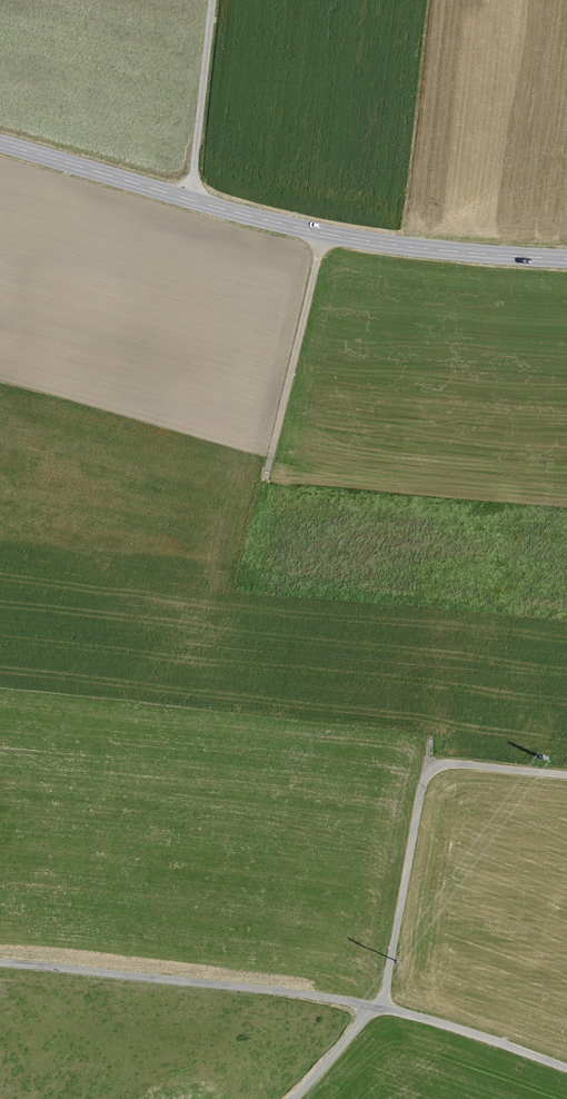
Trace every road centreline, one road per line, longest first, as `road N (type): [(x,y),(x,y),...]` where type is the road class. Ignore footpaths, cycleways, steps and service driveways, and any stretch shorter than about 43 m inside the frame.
road 1 (unclassified): [(566,1067),(445,1024),(339,1000),(0,963)]
road 2 (track): [(296,1098),(384,993),(428,775),(457,764),(566,775)]
road 3 (tertiary): [(566,259),(325,233),(192,200)]
road 4 (track): [(325,233),(266,479)]
road 5 (unclassified): [(214,0),(192,200)]
road 6 (tertiary): [(192,200),(0,148)]

